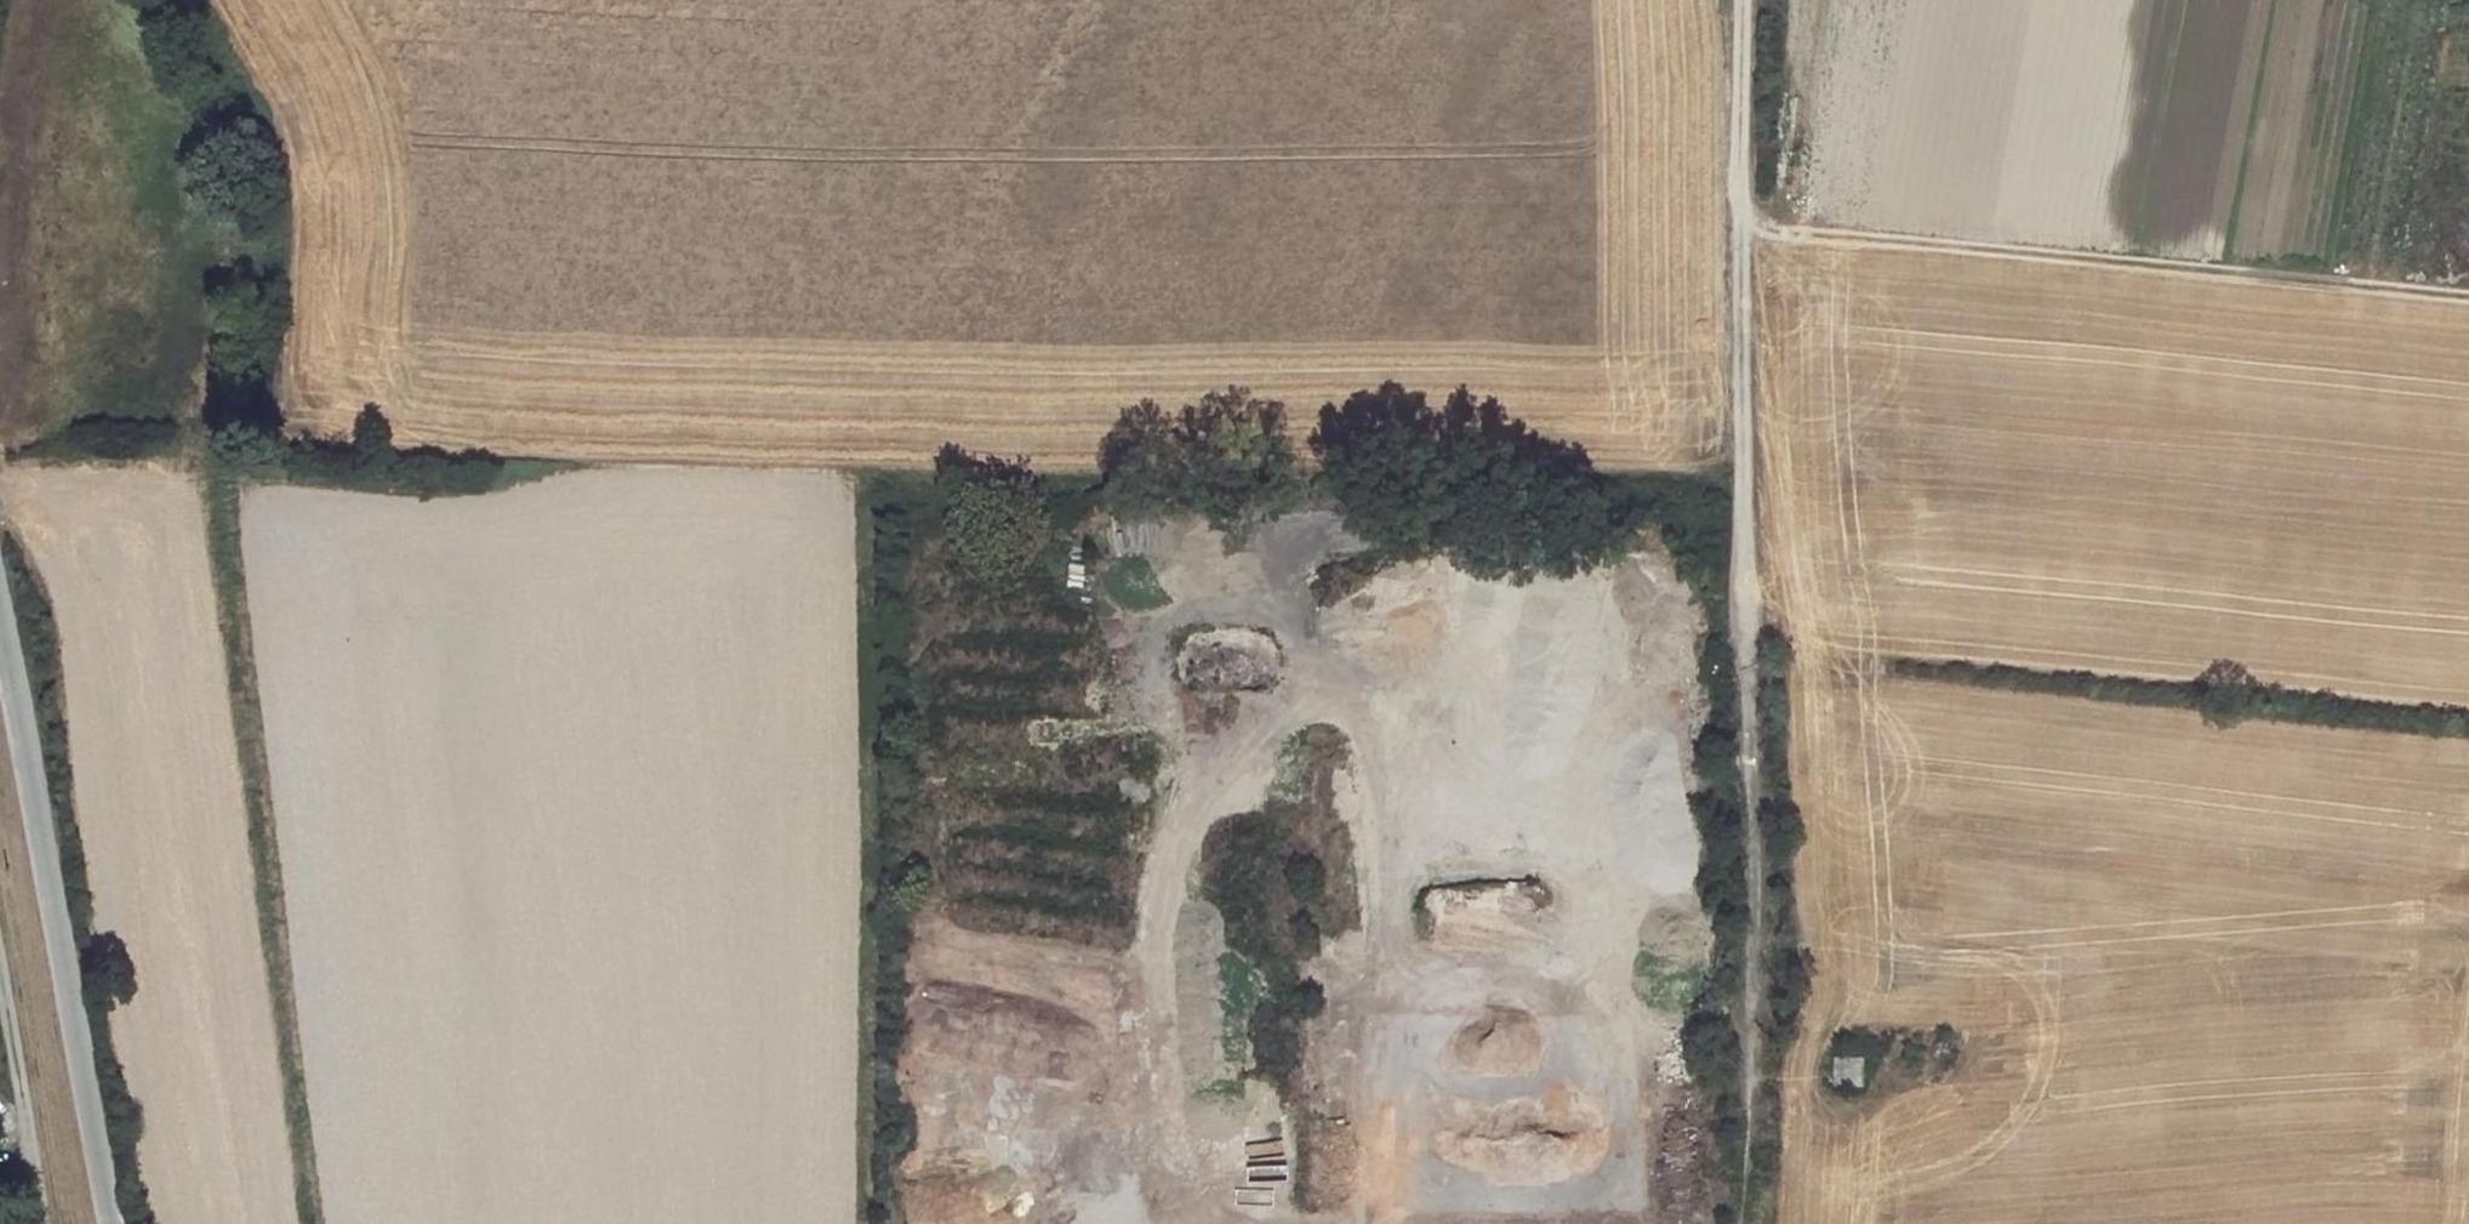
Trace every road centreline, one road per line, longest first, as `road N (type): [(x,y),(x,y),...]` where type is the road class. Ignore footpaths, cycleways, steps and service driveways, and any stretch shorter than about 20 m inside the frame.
road 1 (track): [(1726,1223),(1748,967),(1745,0)]
road 2 (unclassified): [(113,1223),(0,614)]

